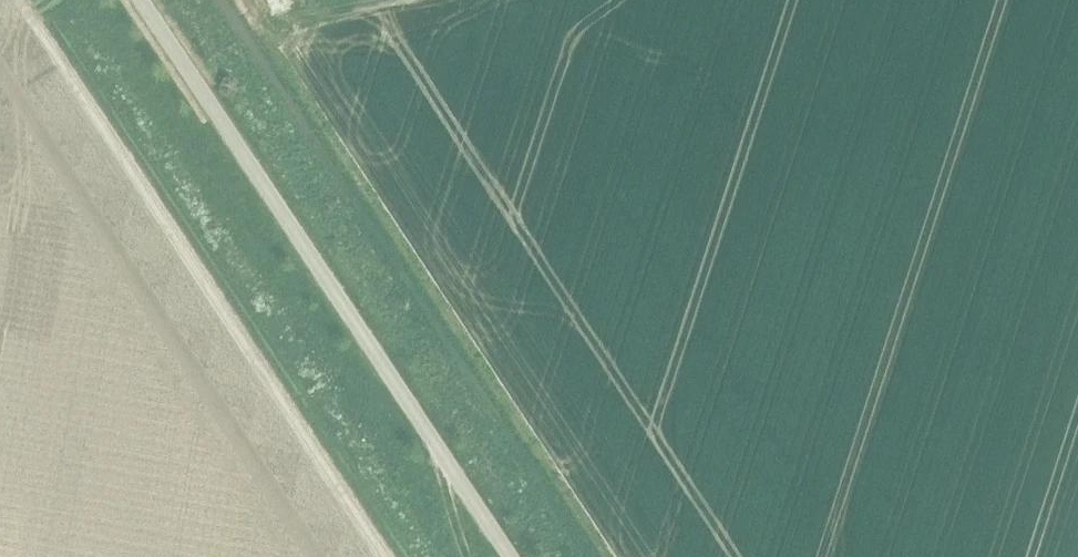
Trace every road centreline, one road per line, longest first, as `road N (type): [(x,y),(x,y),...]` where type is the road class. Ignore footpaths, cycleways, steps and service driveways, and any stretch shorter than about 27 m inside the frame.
road 1 (unclassified): [(513,556),(144,0)]

